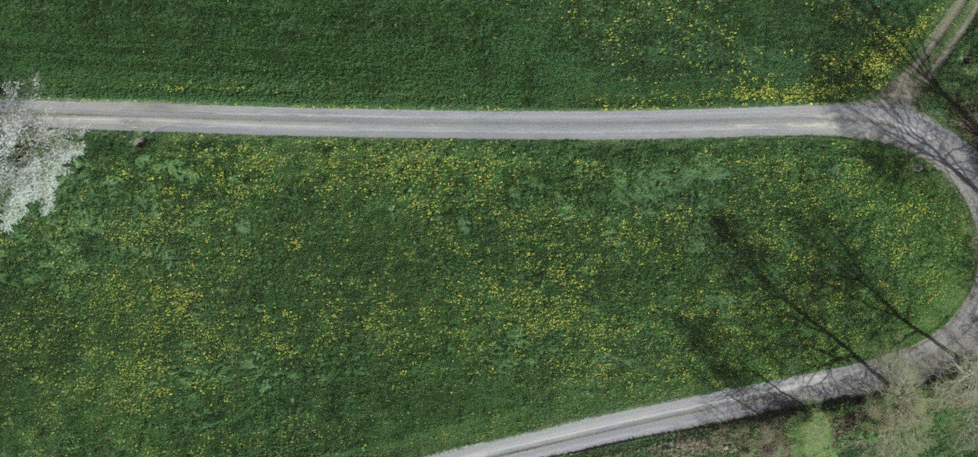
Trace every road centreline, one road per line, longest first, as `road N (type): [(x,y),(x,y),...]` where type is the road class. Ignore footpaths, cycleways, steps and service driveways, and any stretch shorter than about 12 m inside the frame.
road 1 (track): [(0,115),(484,124),(877,120),(933,145),(977,193)]
road 2 (track): [(977,315),(910,356),(834,380),(507,456)]
road 3 (track): [(968,0),(939,49),(877,120)]

